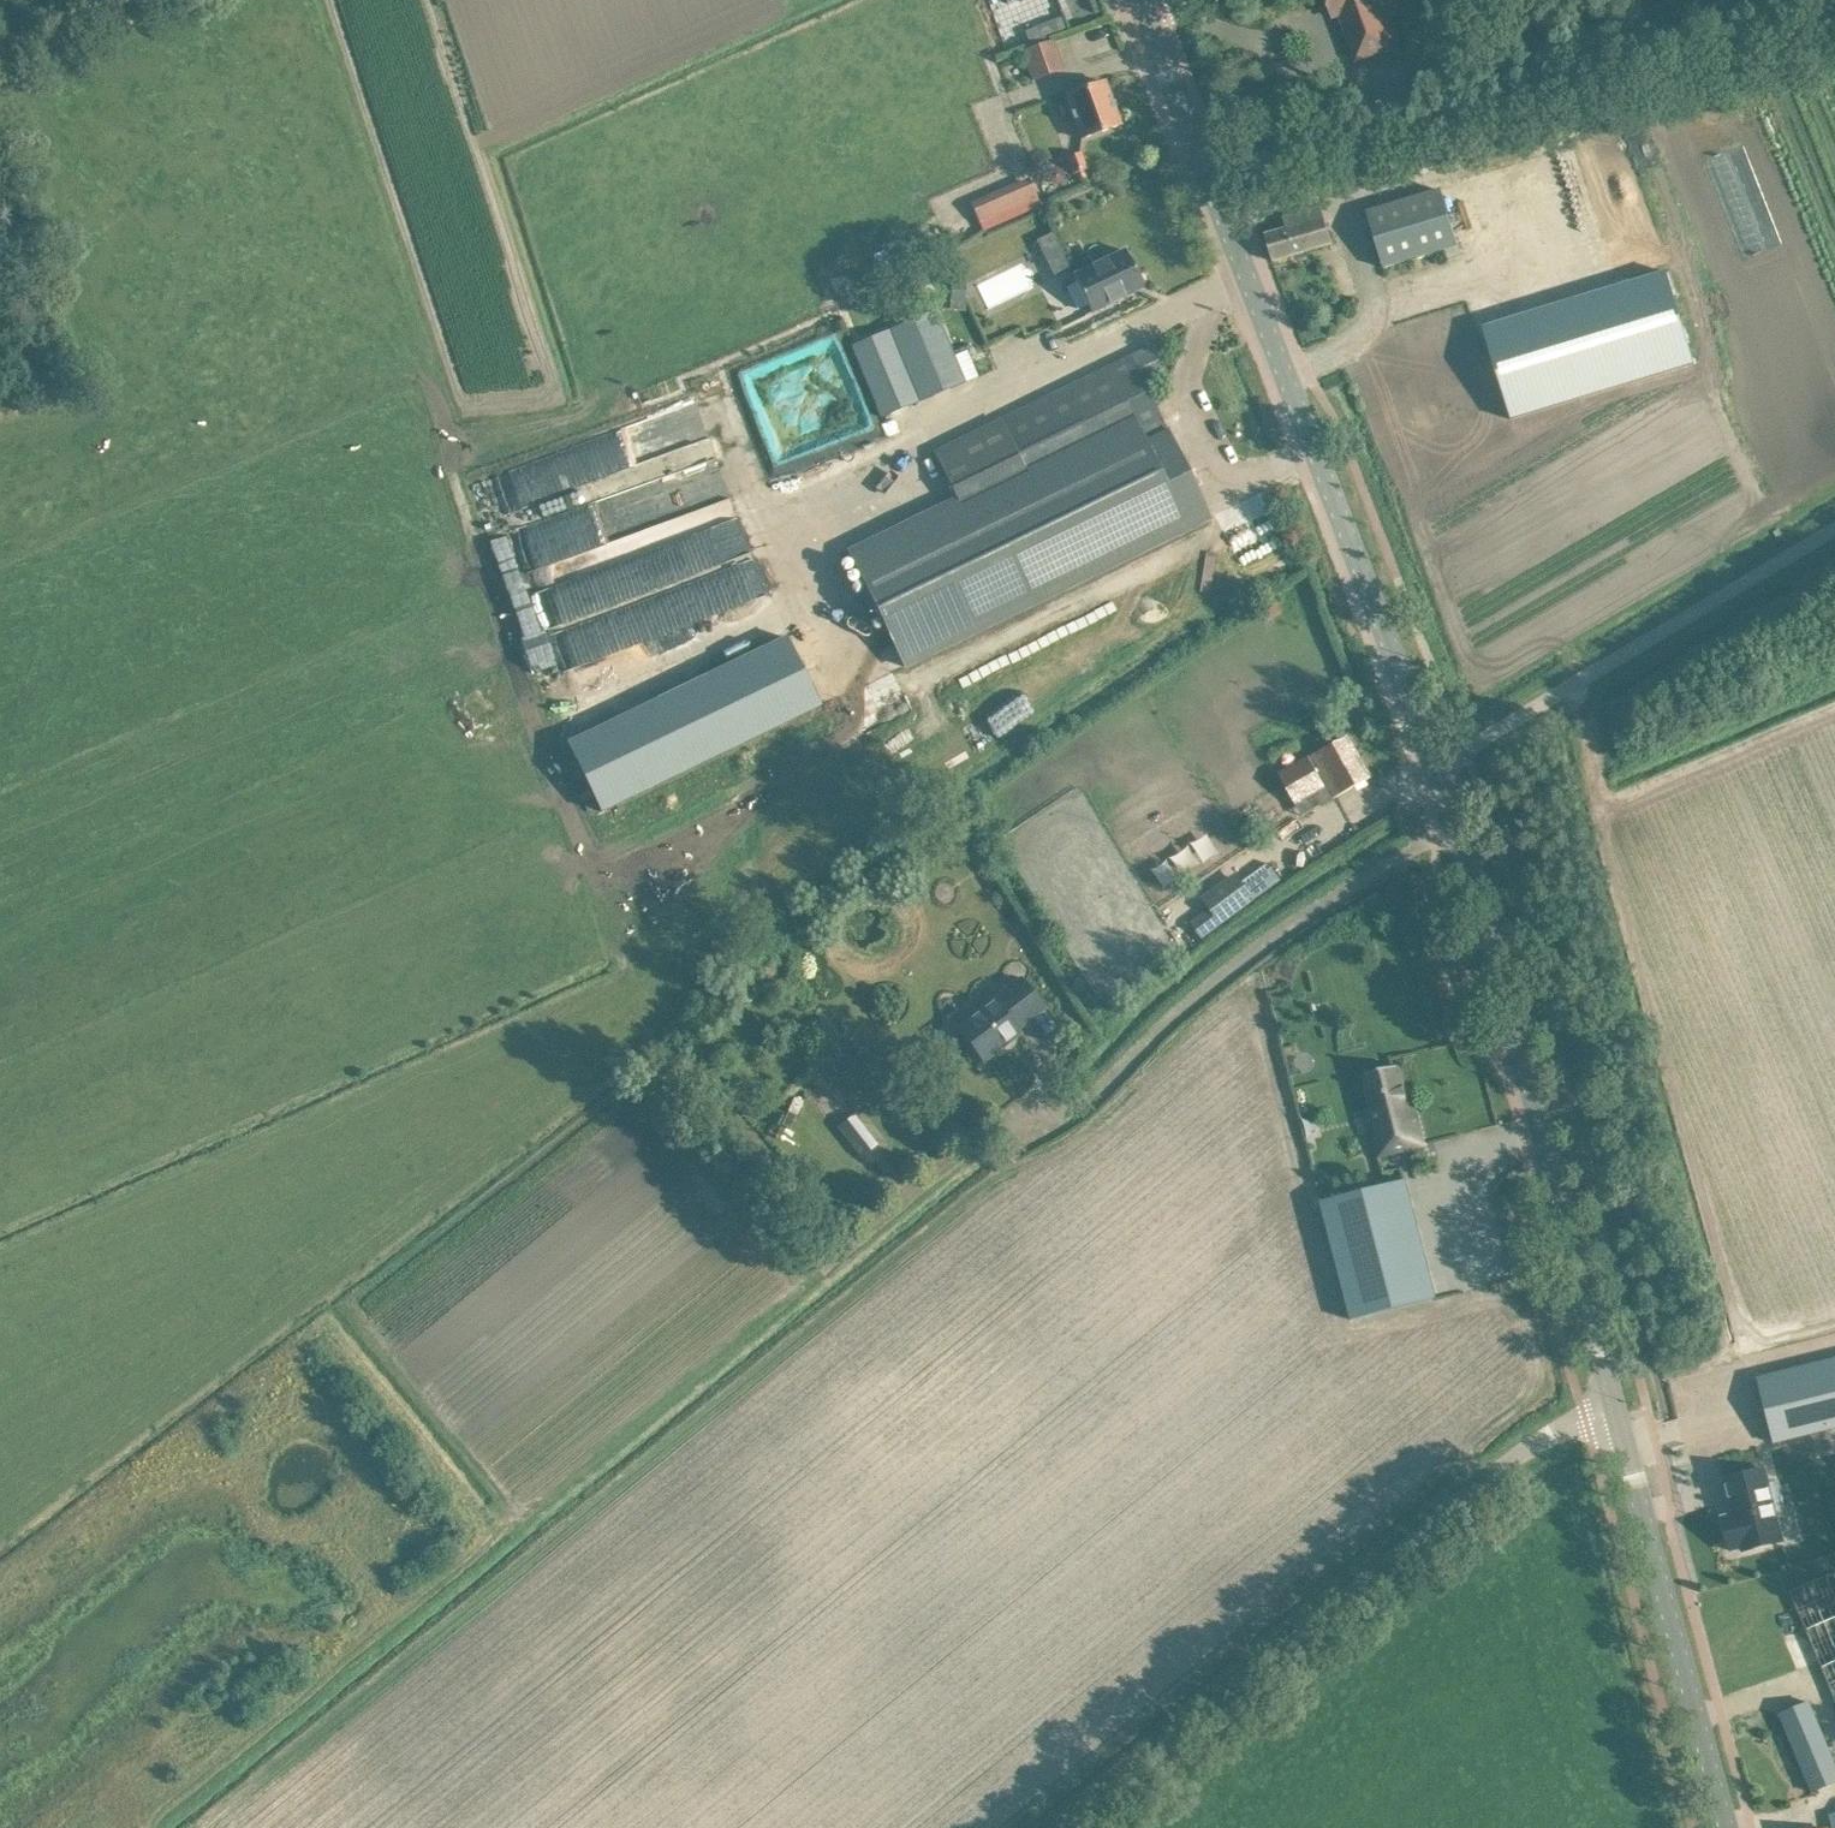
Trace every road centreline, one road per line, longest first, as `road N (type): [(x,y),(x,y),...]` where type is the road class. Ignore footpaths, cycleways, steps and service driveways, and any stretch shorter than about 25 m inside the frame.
road 1 (tertiary): [(1436,768),(1143,14)]
road 2 (unclassified): [(1073,1827),(1487,1478),(1586,1423),(1623,1423)]
road 3 (tertiary): [(1623,1423),(1520,1037),(1436,768)]
road 4 (unclassified): [(1436,768),(1834,536)]
road 5 (tertiary): [(1729,1827),(1623,1423)]

